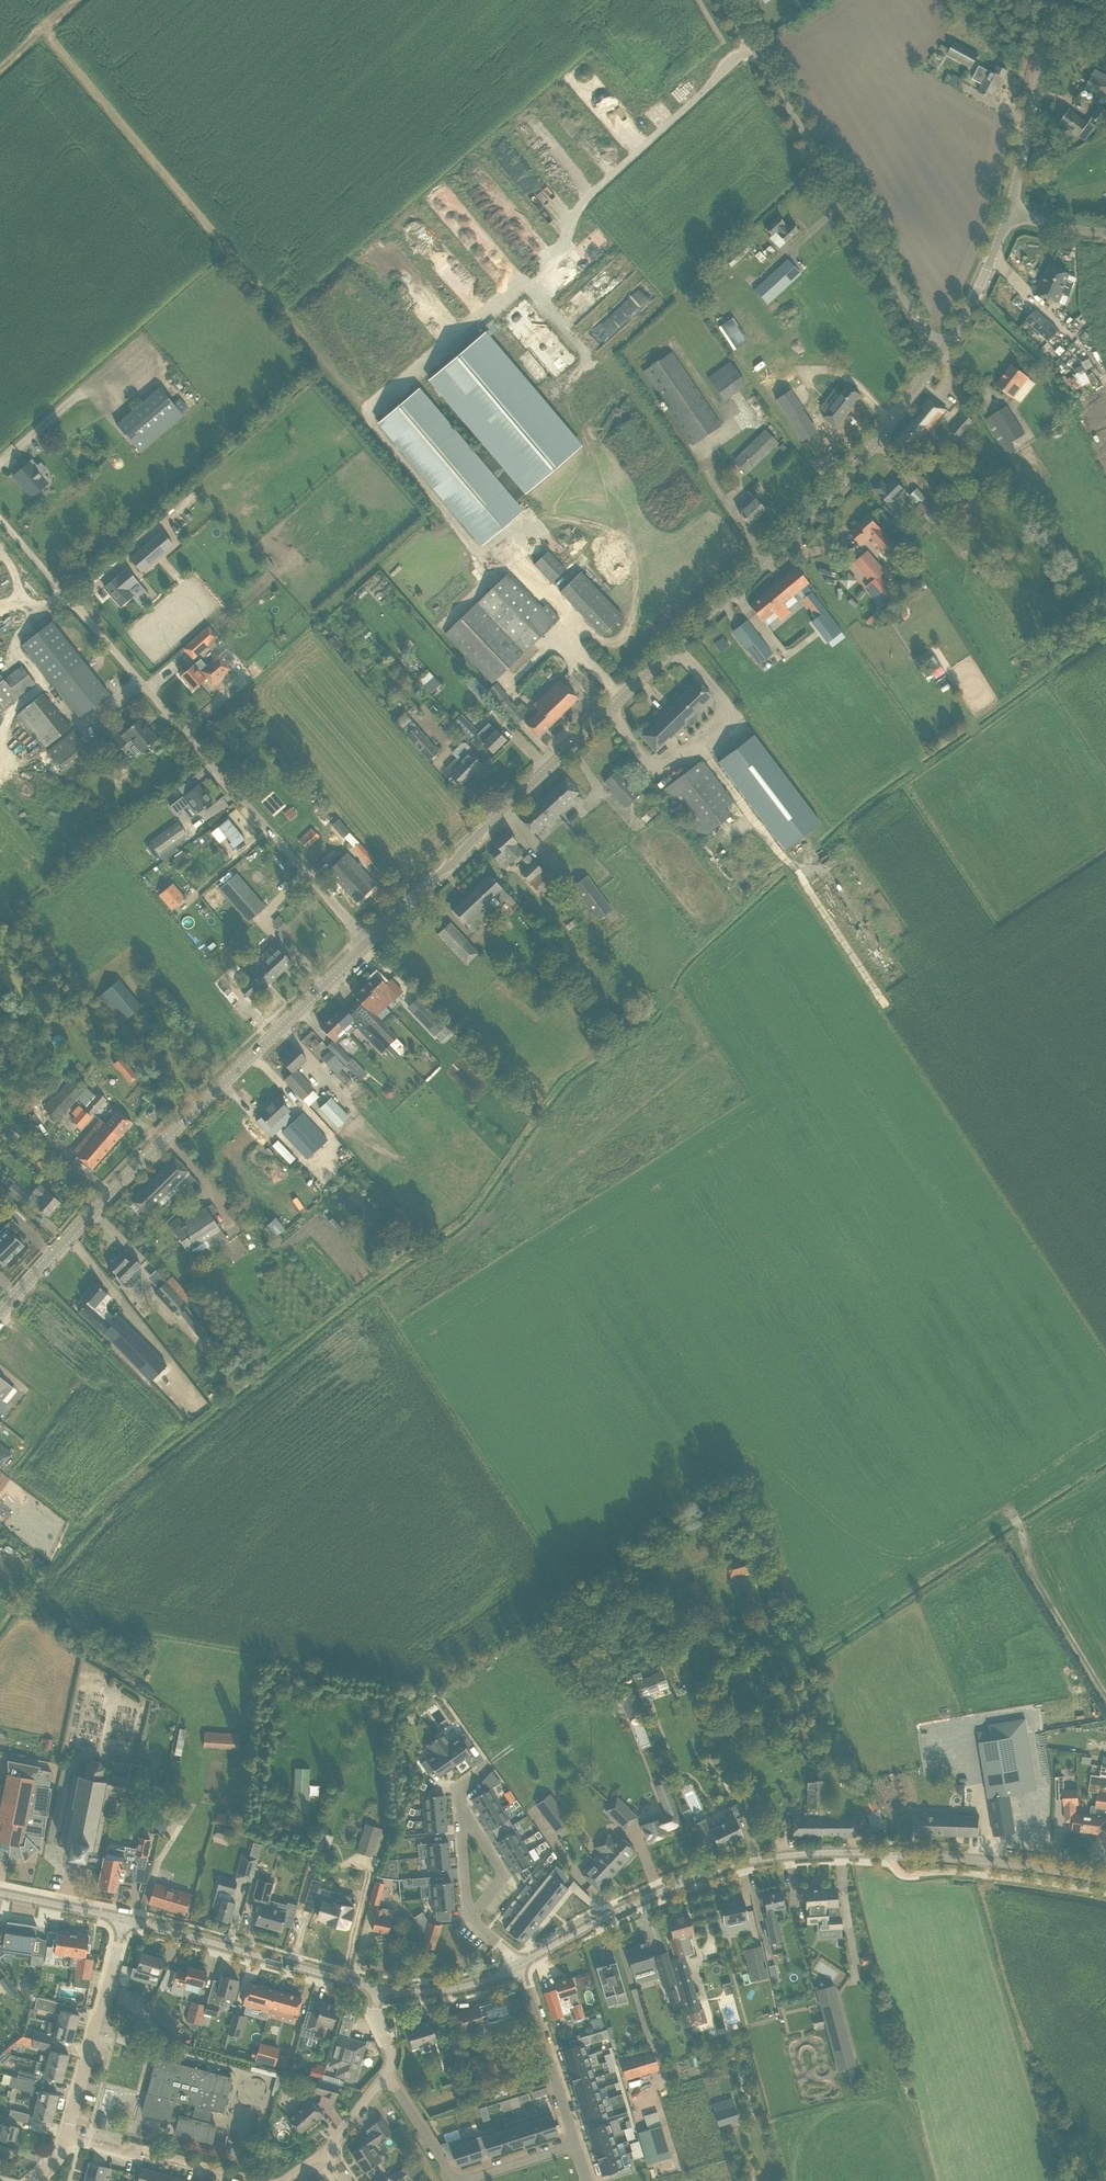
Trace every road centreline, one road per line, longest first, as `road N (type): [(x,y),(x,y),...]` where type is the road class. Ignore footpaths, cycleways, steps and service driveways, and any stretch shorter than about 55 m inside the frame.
road 1 (tertiary): [(366,943),(842,479),(943,351)]
road 2 (unclassified): [(366,943),(0,519)]
road 3 (tertiary): [(0,1313),(92,1211),(366,943)]
road 4 (unclassified): [(943,351),(725,0)]
road 5 (tertiary): [(890,1855),(739,1863),(644,1897),(518,1965)]
road 6 (tertiary): [(371,2002),(347,1982),(123,1918)]
road 7 (residential): [(67,2139),(123,1918)]
road 8 (tertiary): [(890,1855),(1105,1878)]
road 9 (tertiary): [(1011,212),(1052,0)]
road 10 (residential): [(257,2180),(137,2148),(119,2153),(67,2139)]
road 11 (residential): [(575,2145),(518,1965)]
road 12 (tertiary): [(943,351),(1011,212)]
road 13 (tertiary): [(518,1965),(492,1978),(371,2002)]
road 14 (residential): [(468,1920),(502,1875),(458,1798)]
road 15 (residential): [(385,2072),(455,2180)]
road 16 (tertiary): [(123,1918),(0,1892)]
road 17 (residential): [(458,1798),(468,1920)]

